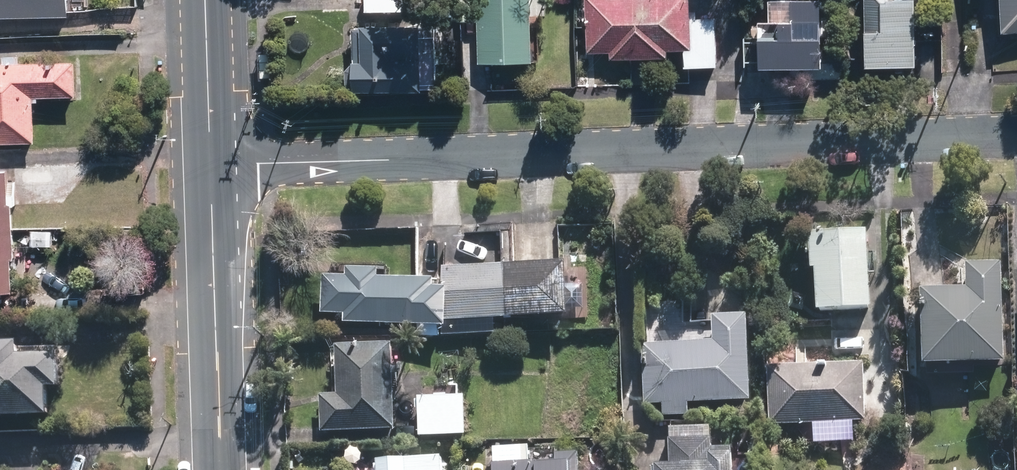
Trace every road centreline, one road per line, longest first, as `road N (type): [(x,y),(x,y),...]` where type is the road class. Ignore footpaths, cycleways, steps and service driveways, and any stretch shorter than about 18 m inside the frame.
road 1 (residential): [(211,165),(1016,136)]
road 2 (primary): [(211,165),(222,469)]
road 3 (primary): [(206,0),(211,165)]

